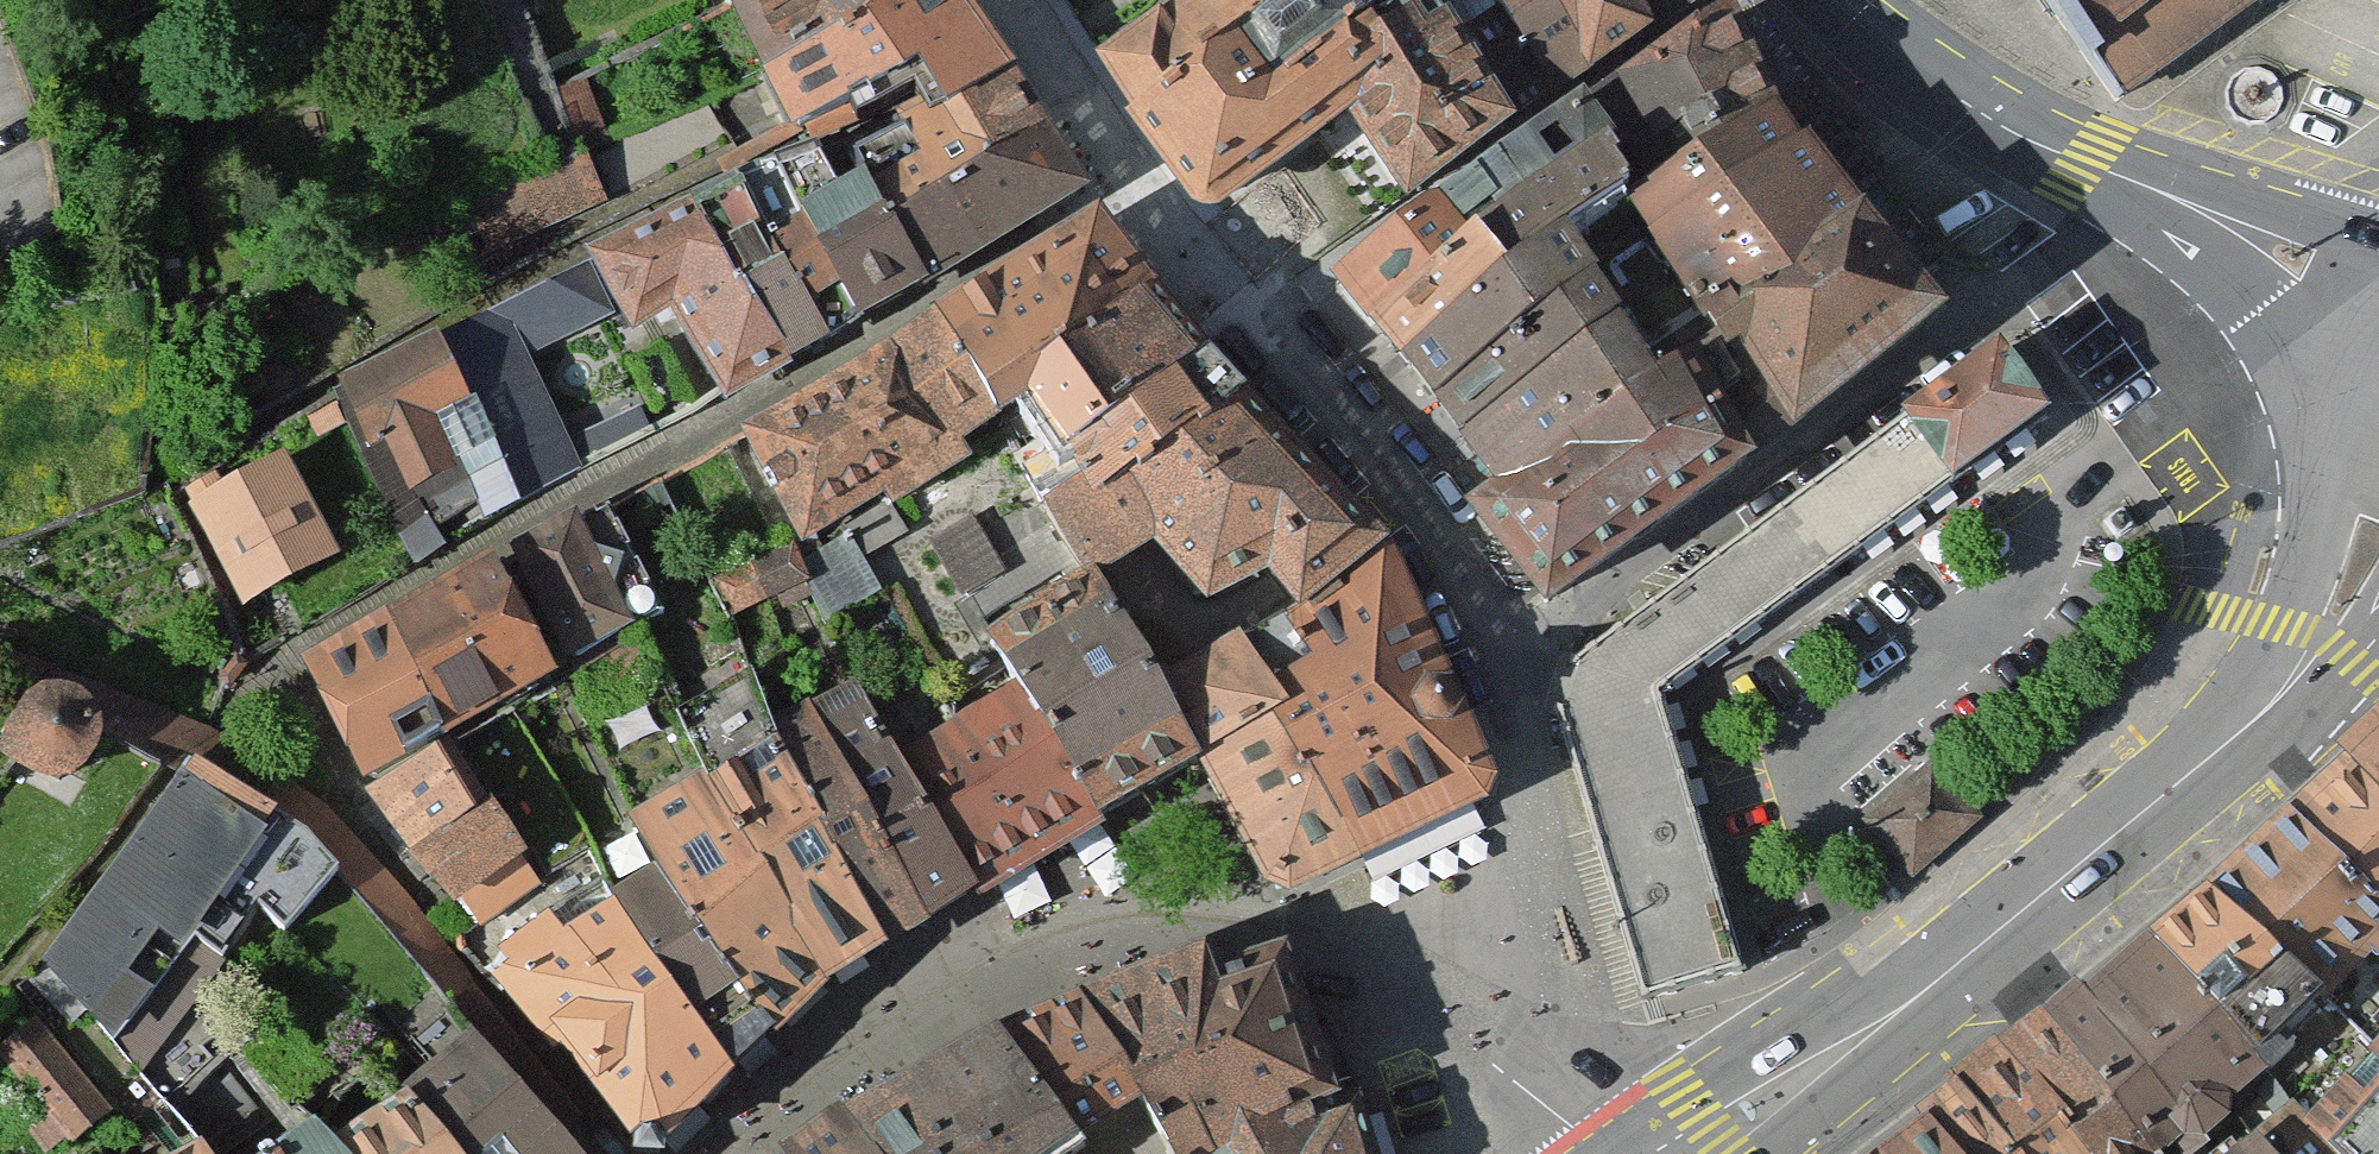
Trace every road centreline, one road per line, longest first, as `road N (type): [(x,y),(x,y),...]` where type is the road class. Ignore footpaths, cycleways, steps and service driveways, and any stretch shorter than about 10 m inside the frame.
road 1 (residential): [(1022,0),(1146,194),(1381,454),(1470,569),(1522,669),(1543,813),(1516,1036),(1527,1081),(1540,1094)]
road 2 (secondary): [(1699,1153),(1952,974),(2269,719),(2345,589),(2378,491)]
road 3 (secondary): [(2157,190),(2004,127),(1954,95),(1846,0)]
road 4 (secondary): [(2157,190),(2231,224),(2358,312)]
road 5 (secondary): [(2358,312),(2340,343),(2333,379),(2340,415),(2378,464)]

